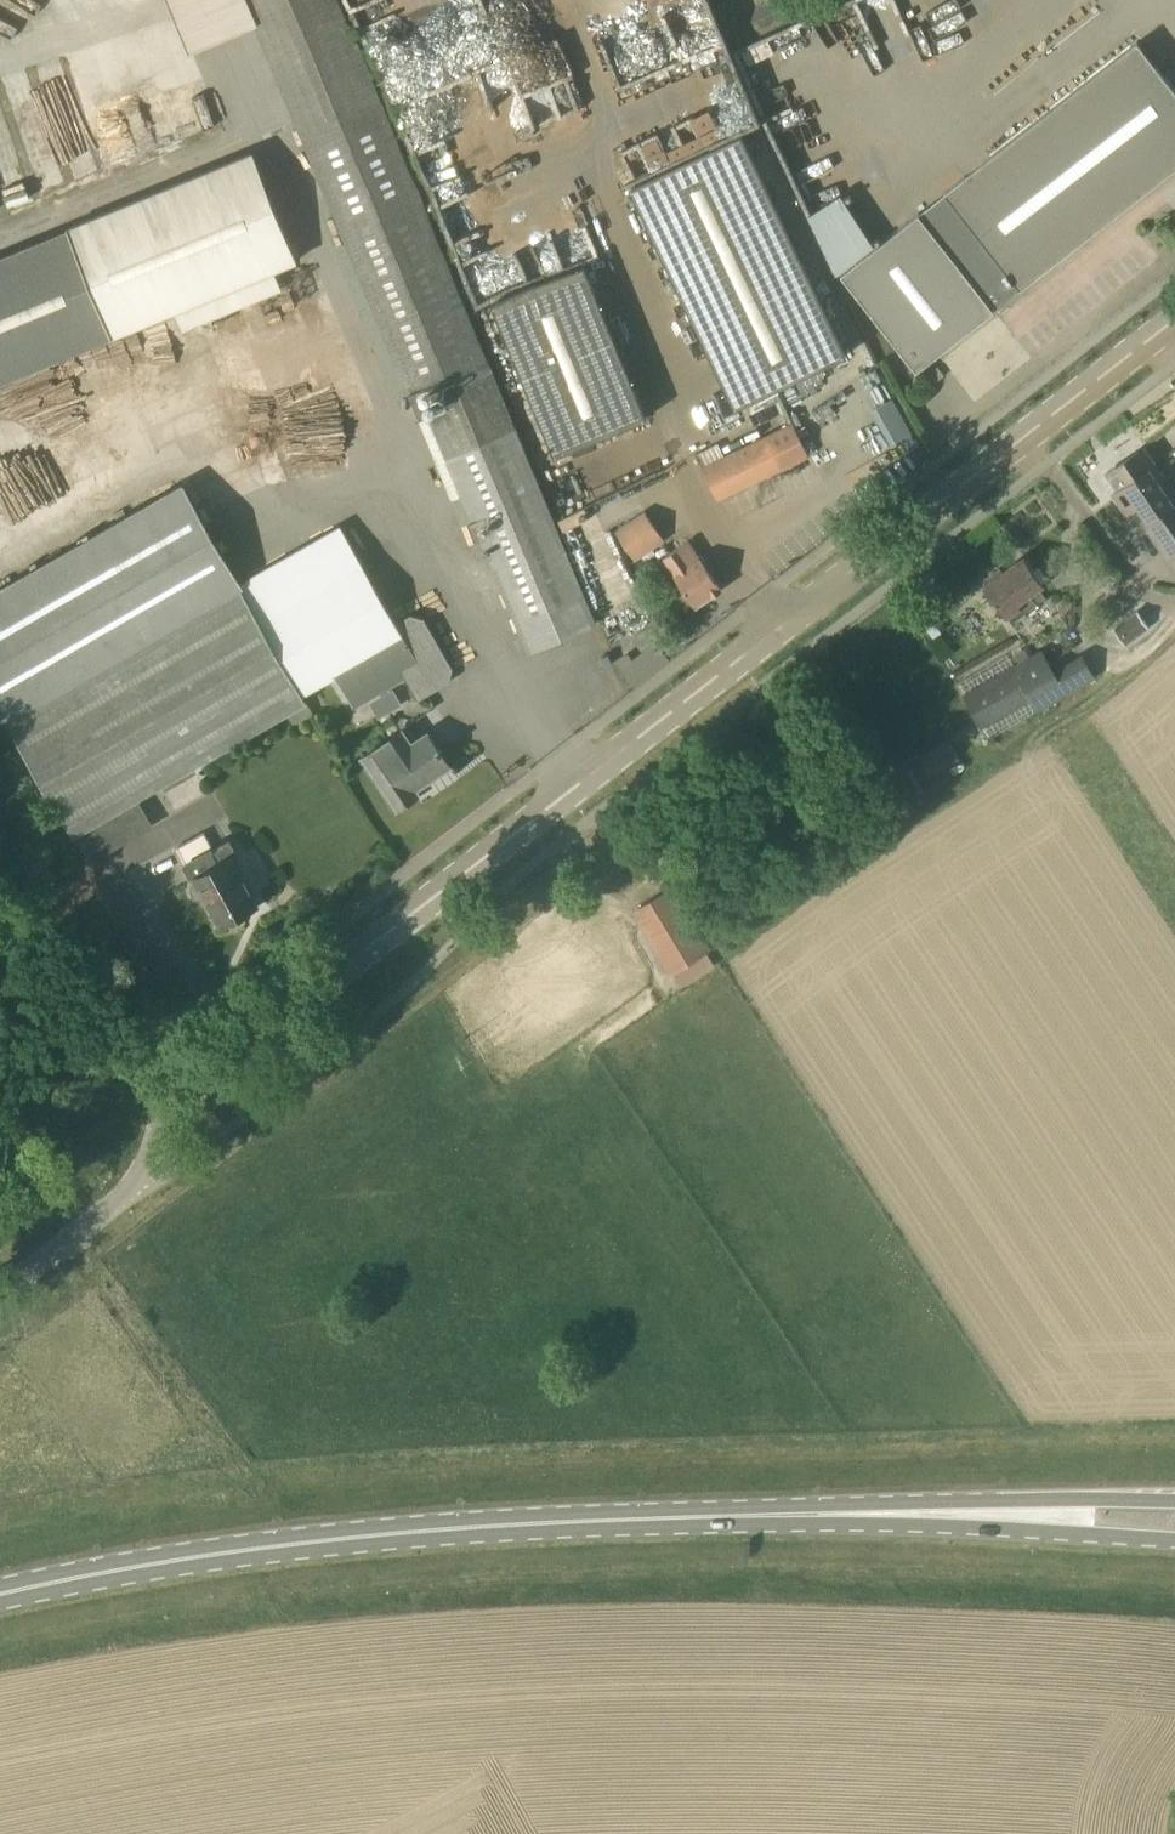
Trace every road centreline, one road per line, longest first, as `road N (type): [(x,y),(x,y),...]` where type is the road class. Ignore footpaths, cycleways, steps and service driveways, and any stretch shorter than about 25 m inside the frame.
road 1 (unclassified): [(0,1292),(133,1189),(158,1114),(1026,439)]
road 2 (primary): [(0,1595),(331,1539),(693,1514)]
road 3 (primary): [(693,1514),(1174,1541)]
road 4 (primary): [(1174,1494),(693,1514)]
road 5 (unclassified): [(1026,439),(1145,592),(1174,606)]
road 6 (unclassified): [(1026,439),(1174,321)]

